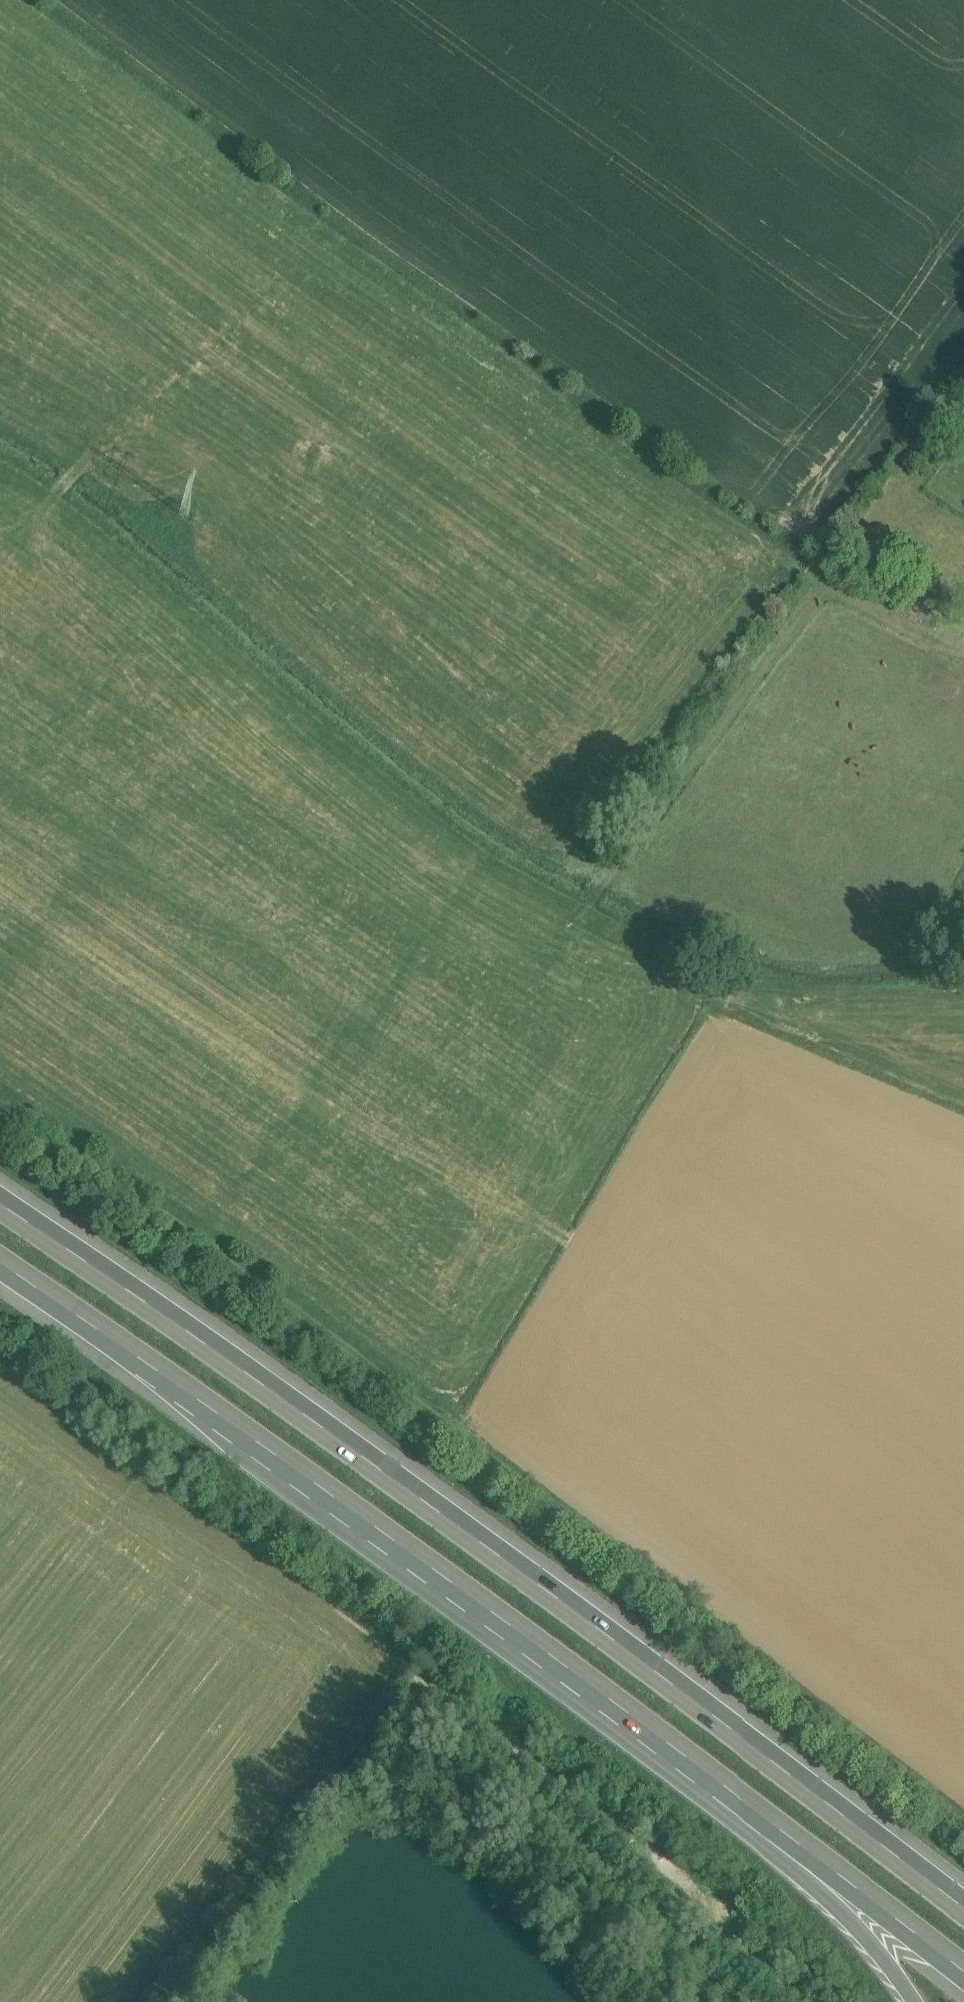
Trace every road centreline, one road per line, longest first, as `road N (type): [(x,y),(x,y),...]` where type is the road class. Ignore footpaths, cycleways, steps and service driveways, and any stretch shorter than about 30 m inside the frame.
road 1 (motorway): [(963,1920),(485,1540),(0,1217)]
road 2 (motorway): [(0,1275),(213,1414),(679,1753)]
road 3 (motorway): [(679,1753),(963,1967)]
road 4 (motorway): [(679,1753),(890,1959),(917,2001)]

